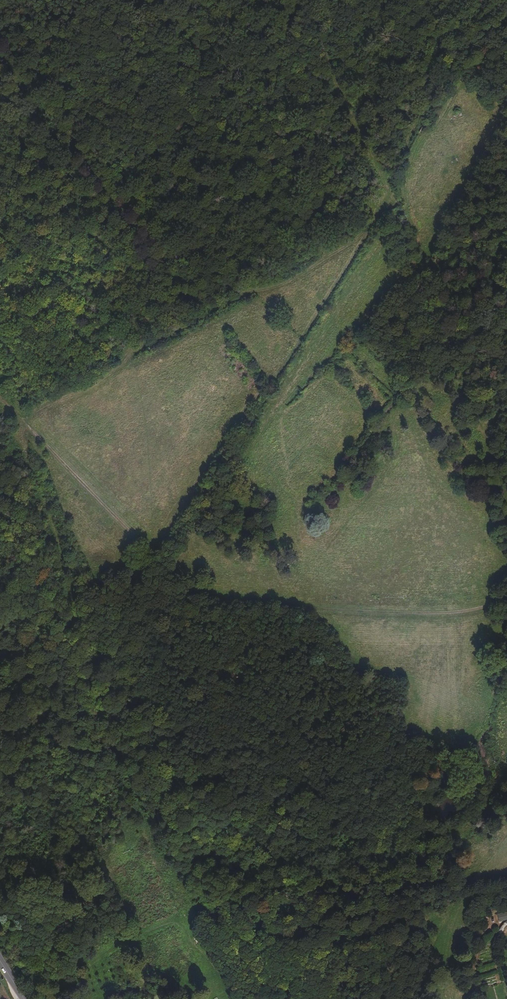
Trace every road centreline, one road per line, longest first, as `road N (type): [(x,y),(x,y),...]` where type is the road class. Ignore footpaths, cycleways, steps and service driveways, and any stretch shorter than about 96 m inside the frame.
road 1 (track): [(506,599),(412,614),(217,599),(192,590),(0,398)]

